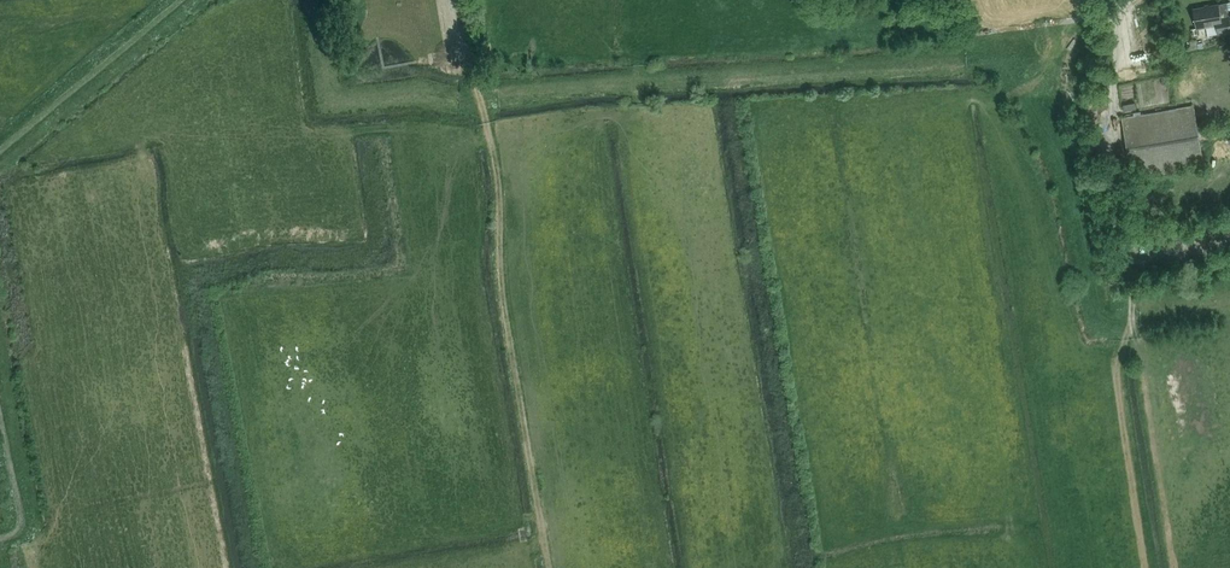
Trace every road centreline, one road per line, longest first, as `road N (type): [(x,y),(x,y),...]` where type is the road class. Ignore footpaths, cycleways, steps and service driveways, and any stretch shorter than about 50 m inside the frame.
road 1 (track): [(461,0),(501,188),(499,275),(549,567)]

